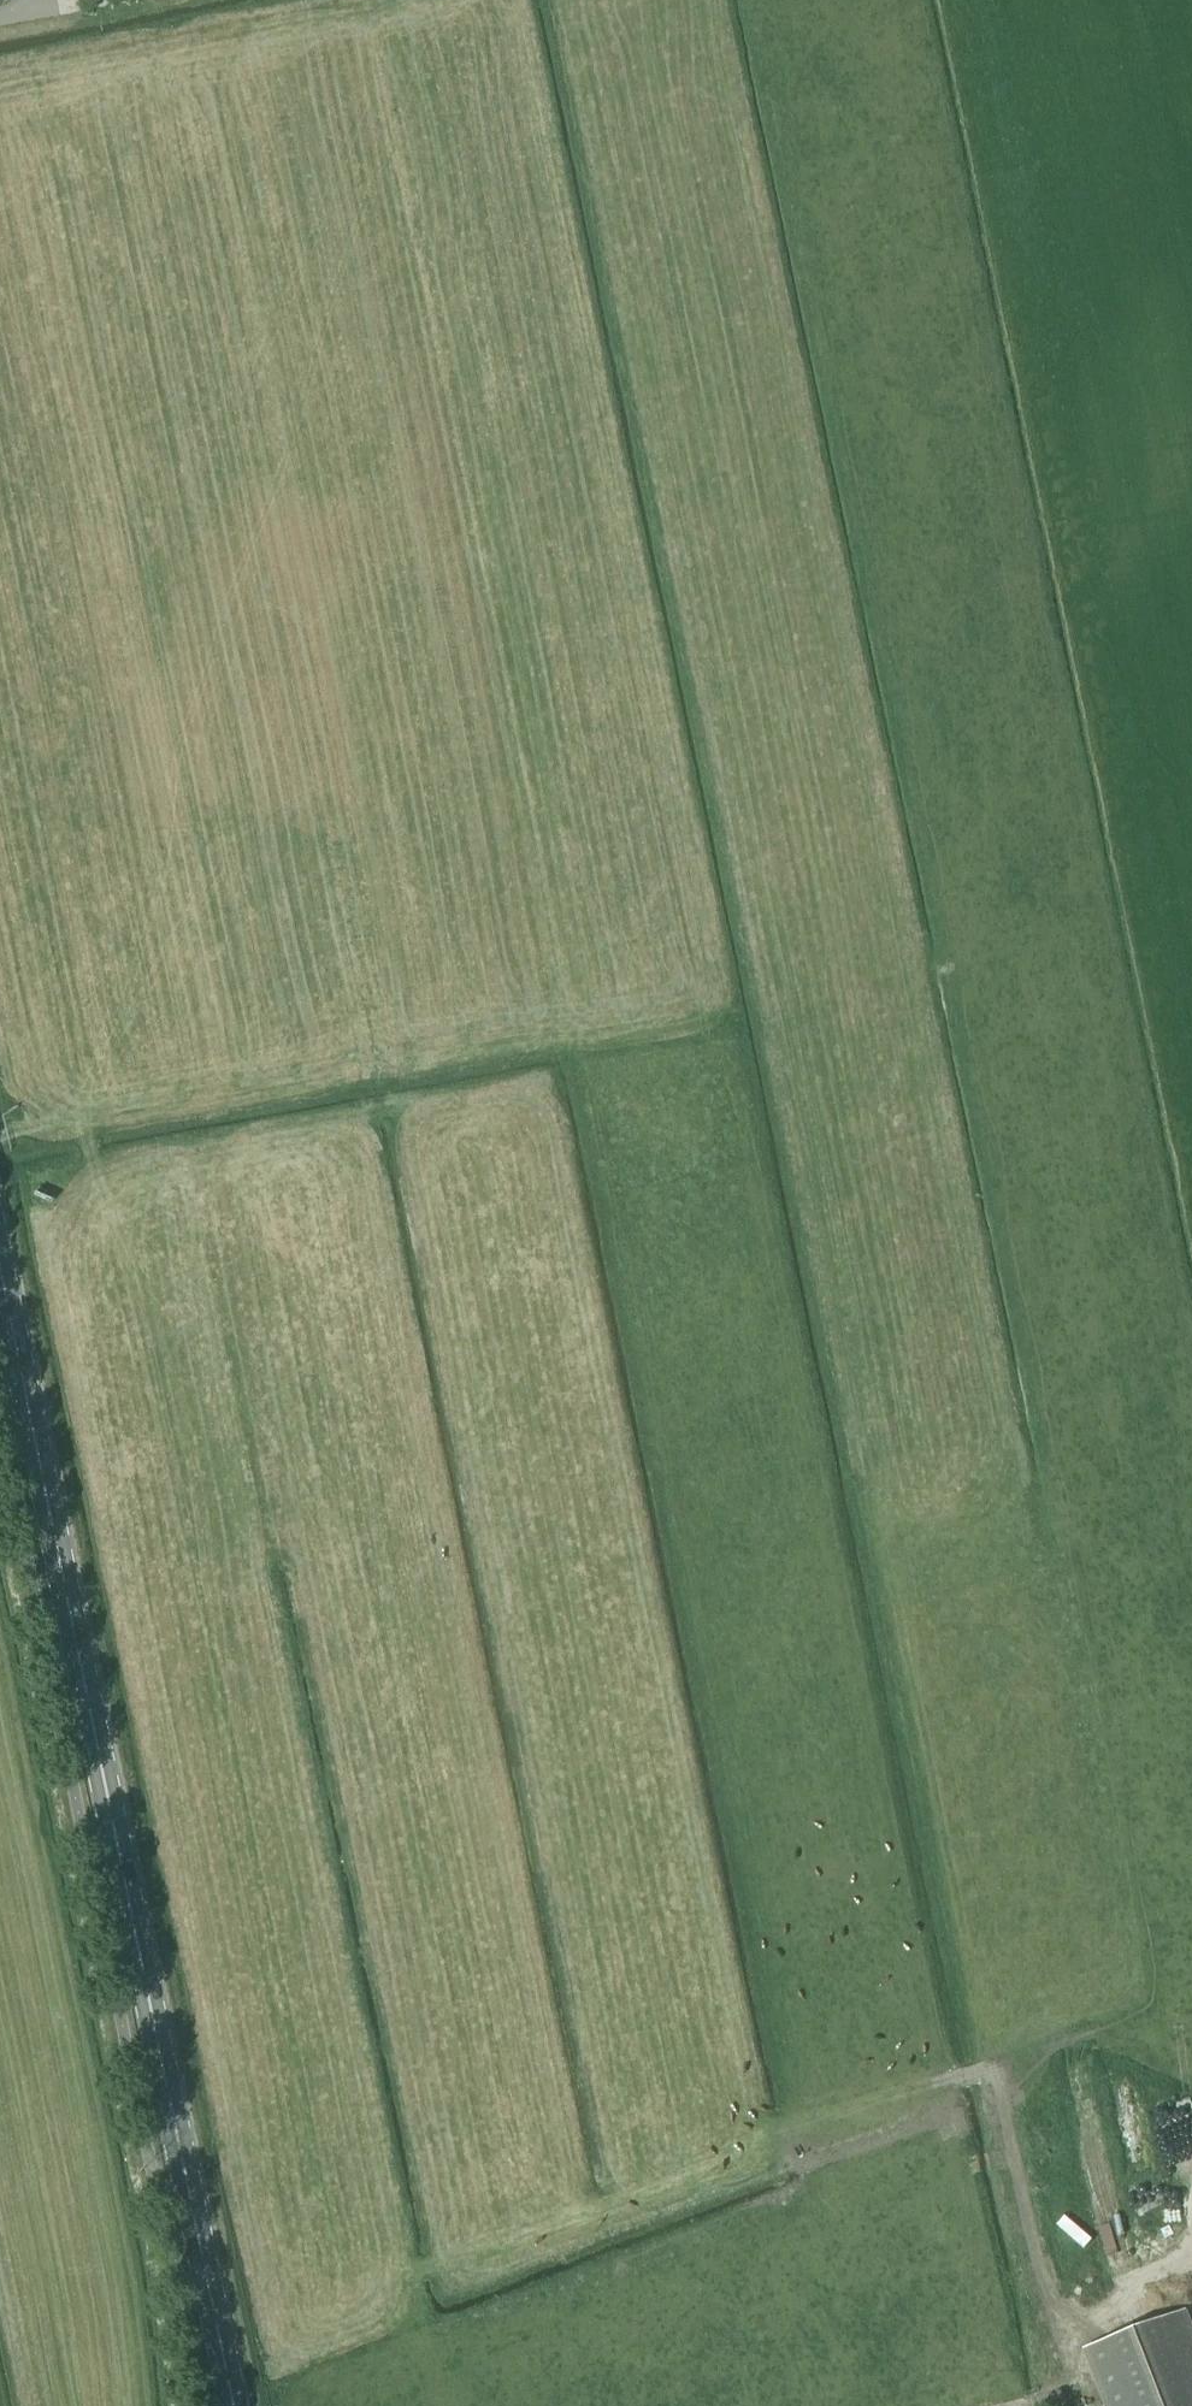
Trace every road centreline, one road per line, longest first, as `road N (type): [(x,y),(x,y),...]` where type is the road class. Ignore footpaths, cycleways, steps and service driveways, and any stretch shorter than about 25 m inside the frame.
road 1 (primary): [(234,2405),(0,1265)]

